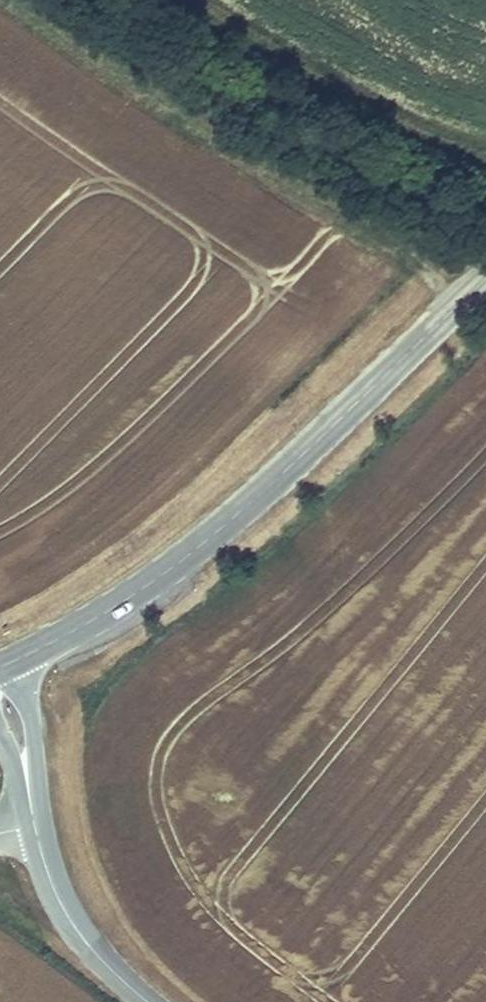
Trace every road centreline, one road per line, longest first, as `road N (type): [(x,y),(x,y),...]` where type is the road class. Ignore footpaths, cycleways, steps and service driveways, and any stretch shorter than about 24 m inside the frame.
road 1 (tertiary): [(485,277),(271,486),(140,592),(14,660)]
road 2 (track): [(8,0),(300,192),(379,220),(459,303)]
road 3 (tertiary): [(35,824),(54,893),(84,940),(146,1001)]
road 4 (tertiary): [(35,824),(30,713),(14,660)]

